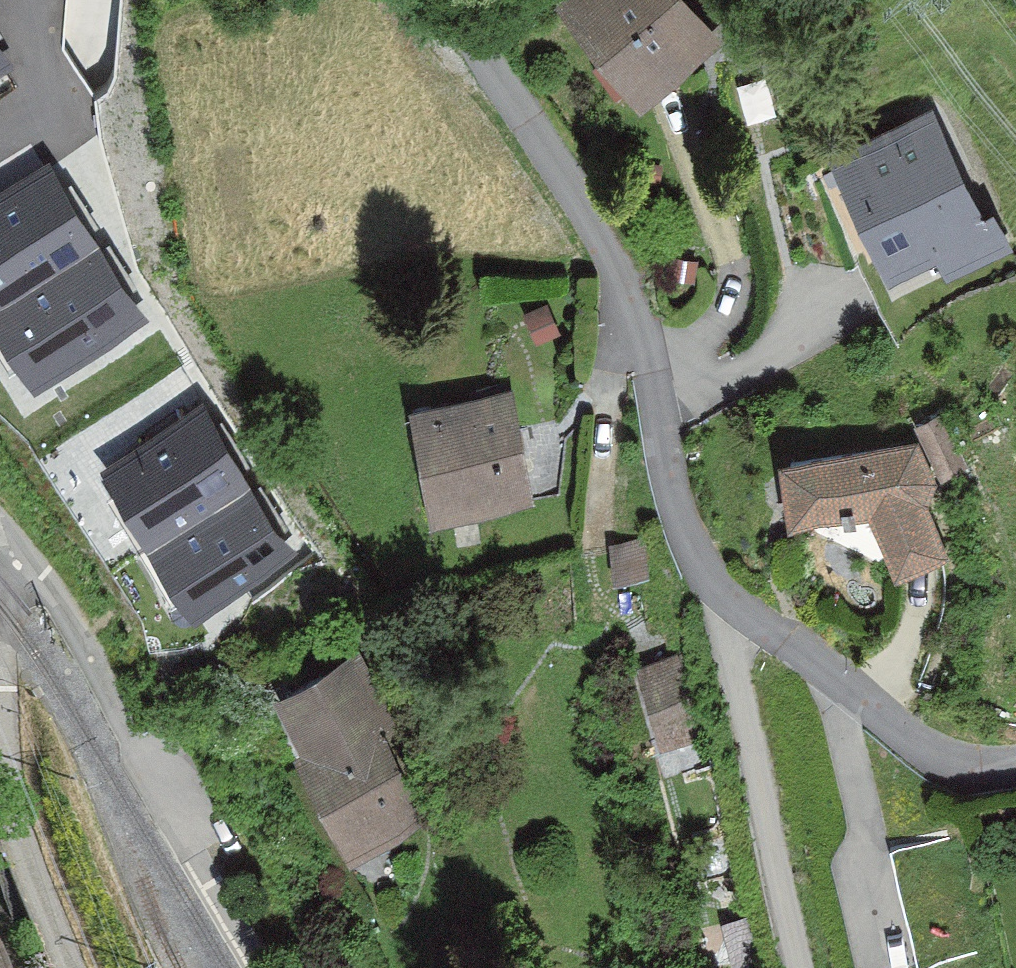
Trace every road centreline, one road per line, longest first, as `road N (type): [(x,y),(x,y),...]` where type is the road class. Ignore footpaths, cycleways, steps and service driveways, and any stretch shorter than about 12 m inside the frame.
road 1 (residential): [(723,596),(662,440),(652,358),(606,246),(440,0)]
road 2 (residential): [(797,967),(723,596)]
road 3 (residential): [(1015,763),(950,768),(723,596)]
road 4 (residential): [(0,528),(63,602),(164,797)]
road 5 (residential): [(71,967),(0,766)]

